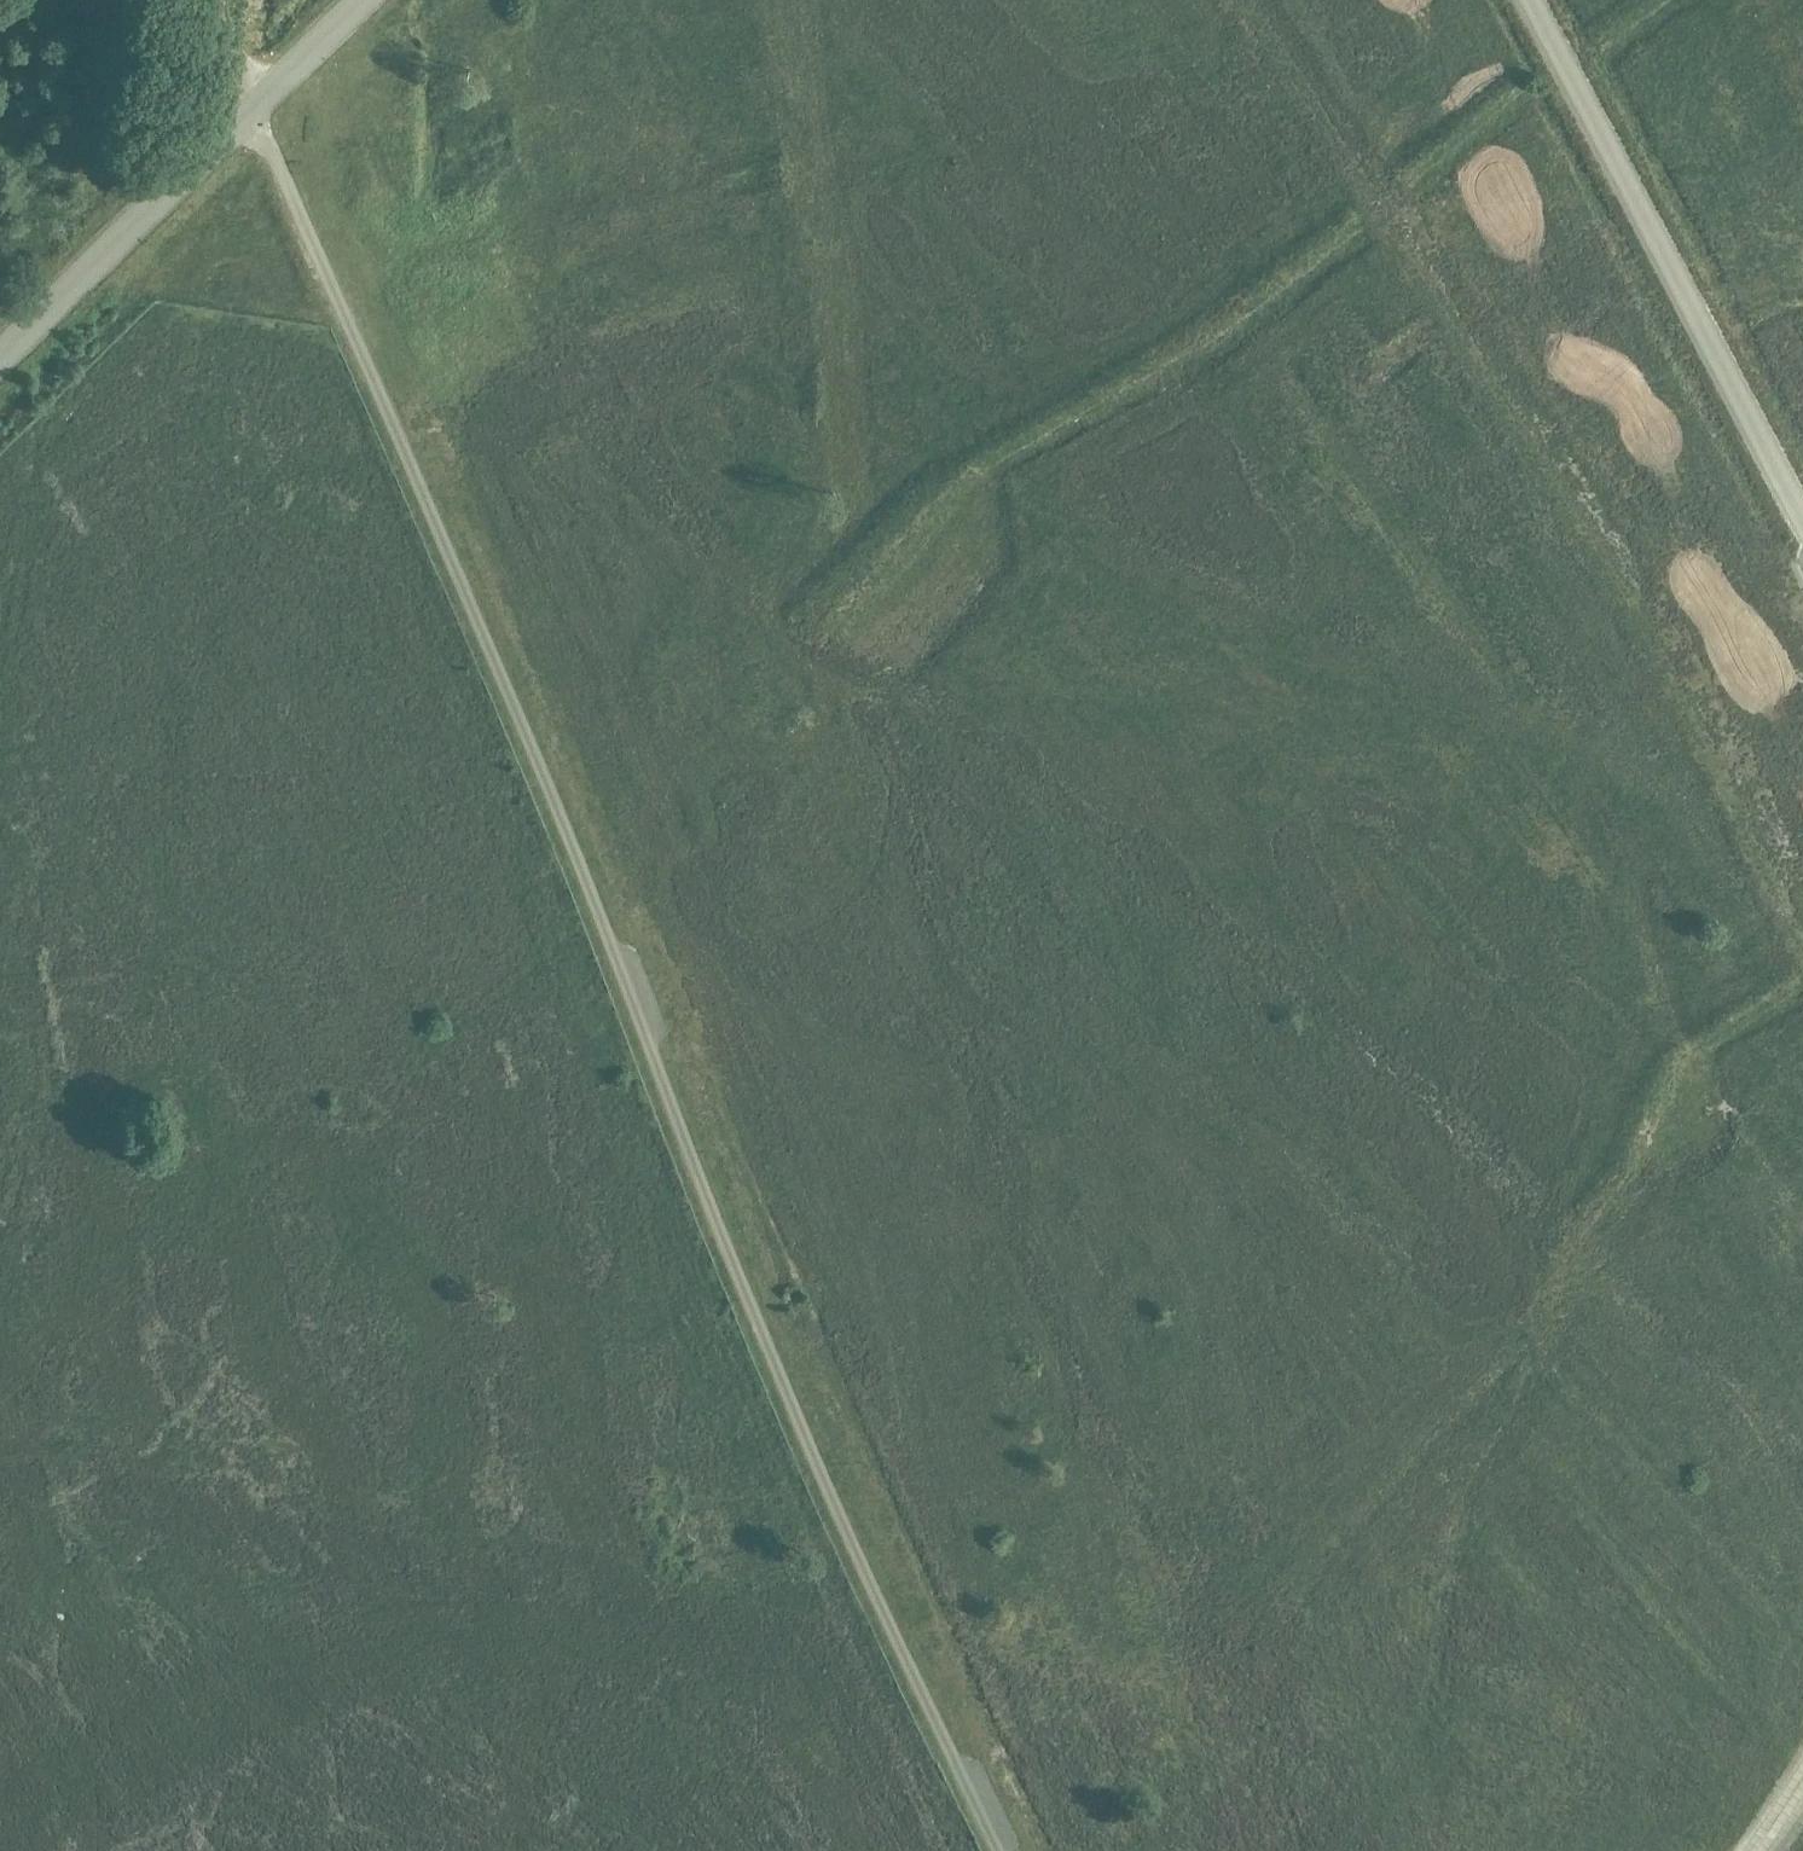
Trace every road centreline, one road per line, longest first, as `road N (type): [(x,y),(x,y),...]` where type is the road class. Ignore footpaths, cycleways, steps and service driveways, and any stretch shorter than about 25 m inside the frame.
road 1 (unclassified): [(1802,518),(1532,0)]
road 2 (unclassified): [(0,362),(261,105)]
road 3 (unclassified): [(261,105),(367,0)]

